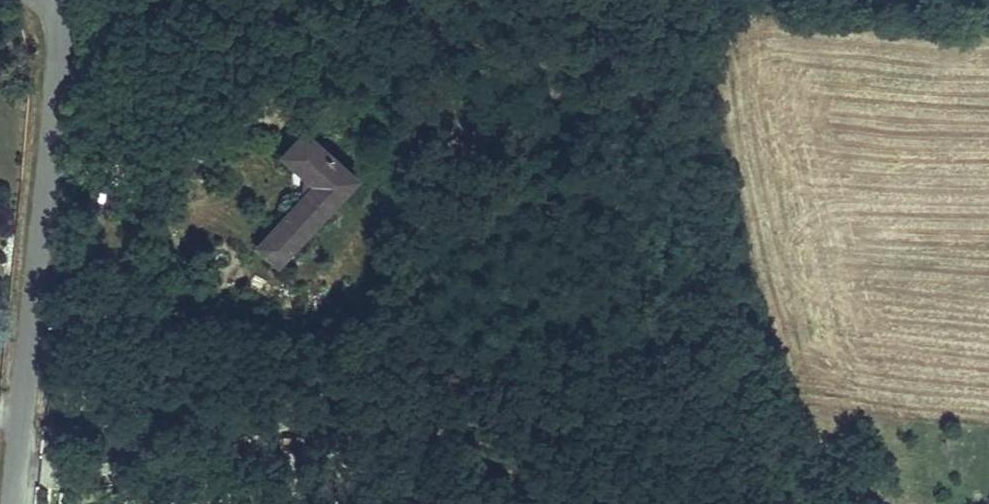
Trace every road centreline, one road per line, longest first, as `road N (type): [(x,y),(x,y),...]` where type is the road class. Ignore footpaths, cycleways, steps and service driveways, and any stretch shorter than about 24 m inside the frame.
road 1 (residential): [(12,503),(67,0)]

